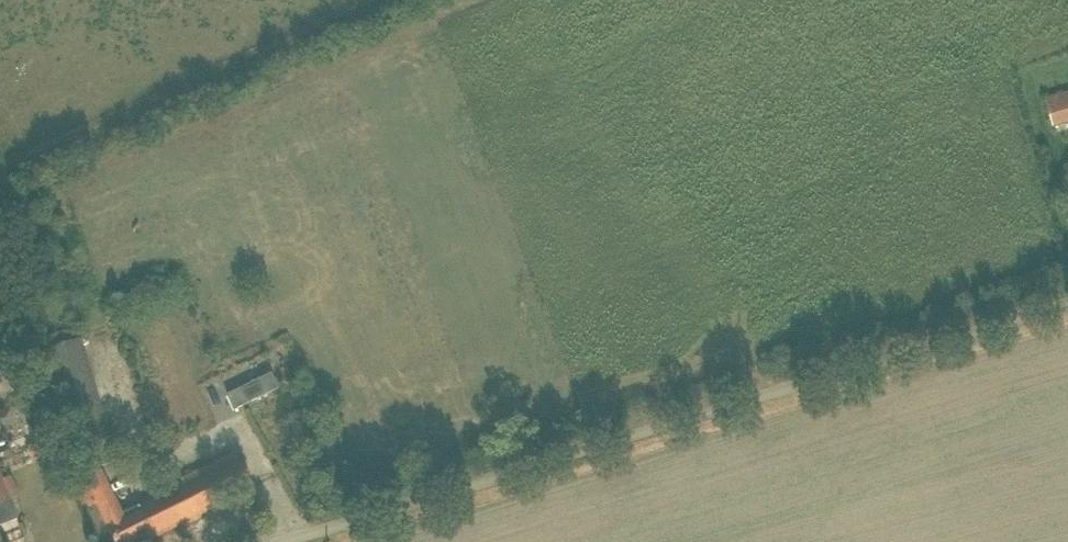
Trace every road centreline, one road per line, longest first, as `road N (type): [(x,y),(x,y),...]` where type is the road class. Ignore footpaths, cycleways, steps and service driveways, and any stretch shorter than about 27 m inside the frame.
road 1 (unclassified): [(278,541),(1067,302)]
road 2 (track): [(391,0),(0,172)]

